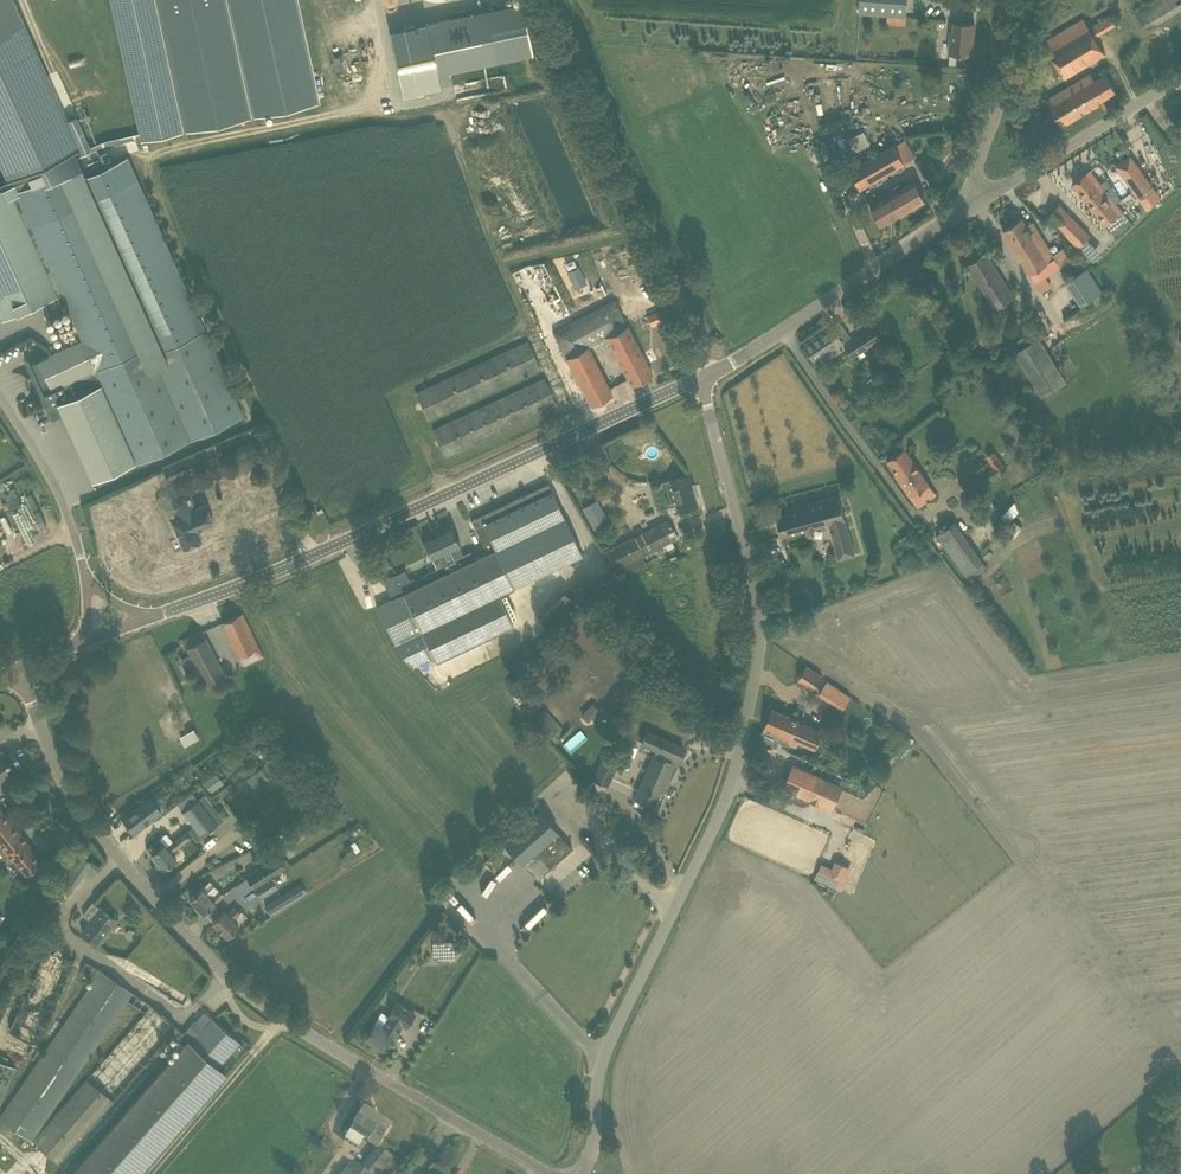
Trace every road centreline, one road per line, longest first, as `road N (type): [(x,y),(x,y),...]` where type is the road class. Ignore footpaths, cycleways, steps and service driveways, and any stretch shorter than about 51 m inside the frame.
road 1 (unclassified): [(582,1173),(603,1059),(753,718),(759,681),(757,602),(702,377)]
road 2 (tertiary): [(547,1173),(249,992),(141,879),(58,769),(19,666)]
road 3 (unclassified): [(157,614),(266,576),(702,377)]
road 4 (unclassified): [(702,377),(693,333),(547,0)]
road 5 (unclassified): [(702,377),(981,201)]
road 6 (unclassified): [(981,201),(1180,79)]
road 7 (unclassified): [(981,201),(974,180),(1027,0)]
road 8 (unclassified): [(85,561),(59,492),(0,396)]

